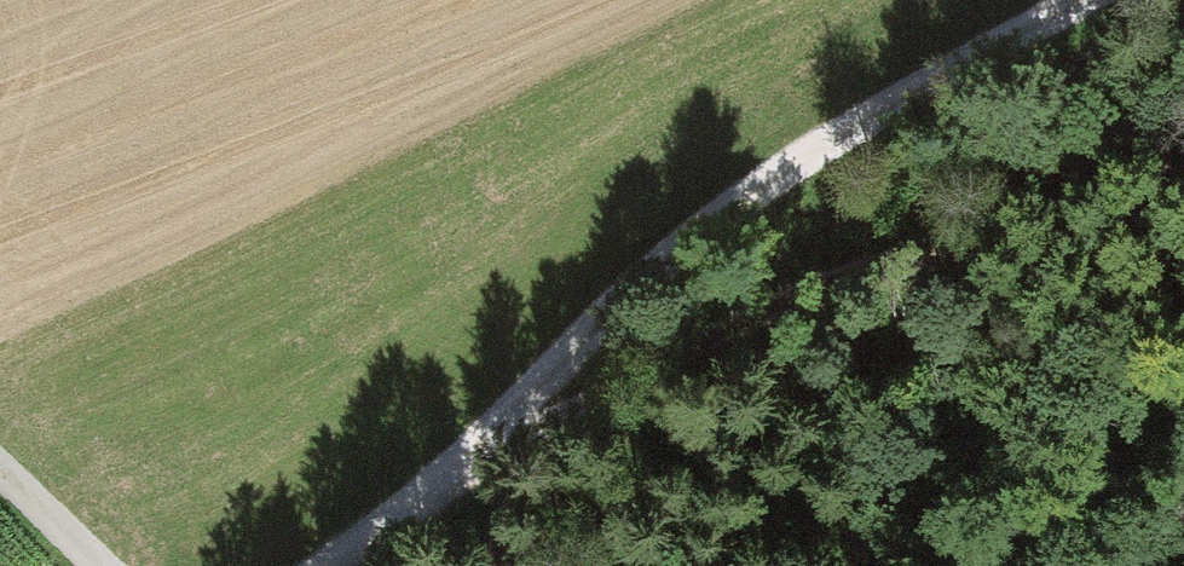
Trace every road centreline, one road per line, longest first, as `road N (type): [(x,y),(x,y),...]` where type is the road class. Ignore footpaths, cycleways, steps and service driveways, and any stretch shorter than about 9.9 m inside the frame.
road 1 (track): [(324,565),(519,424),(686,238),(914,90),(1098,0)]
road 2 (track): [(1183,177),(938,250),(519,424)]

